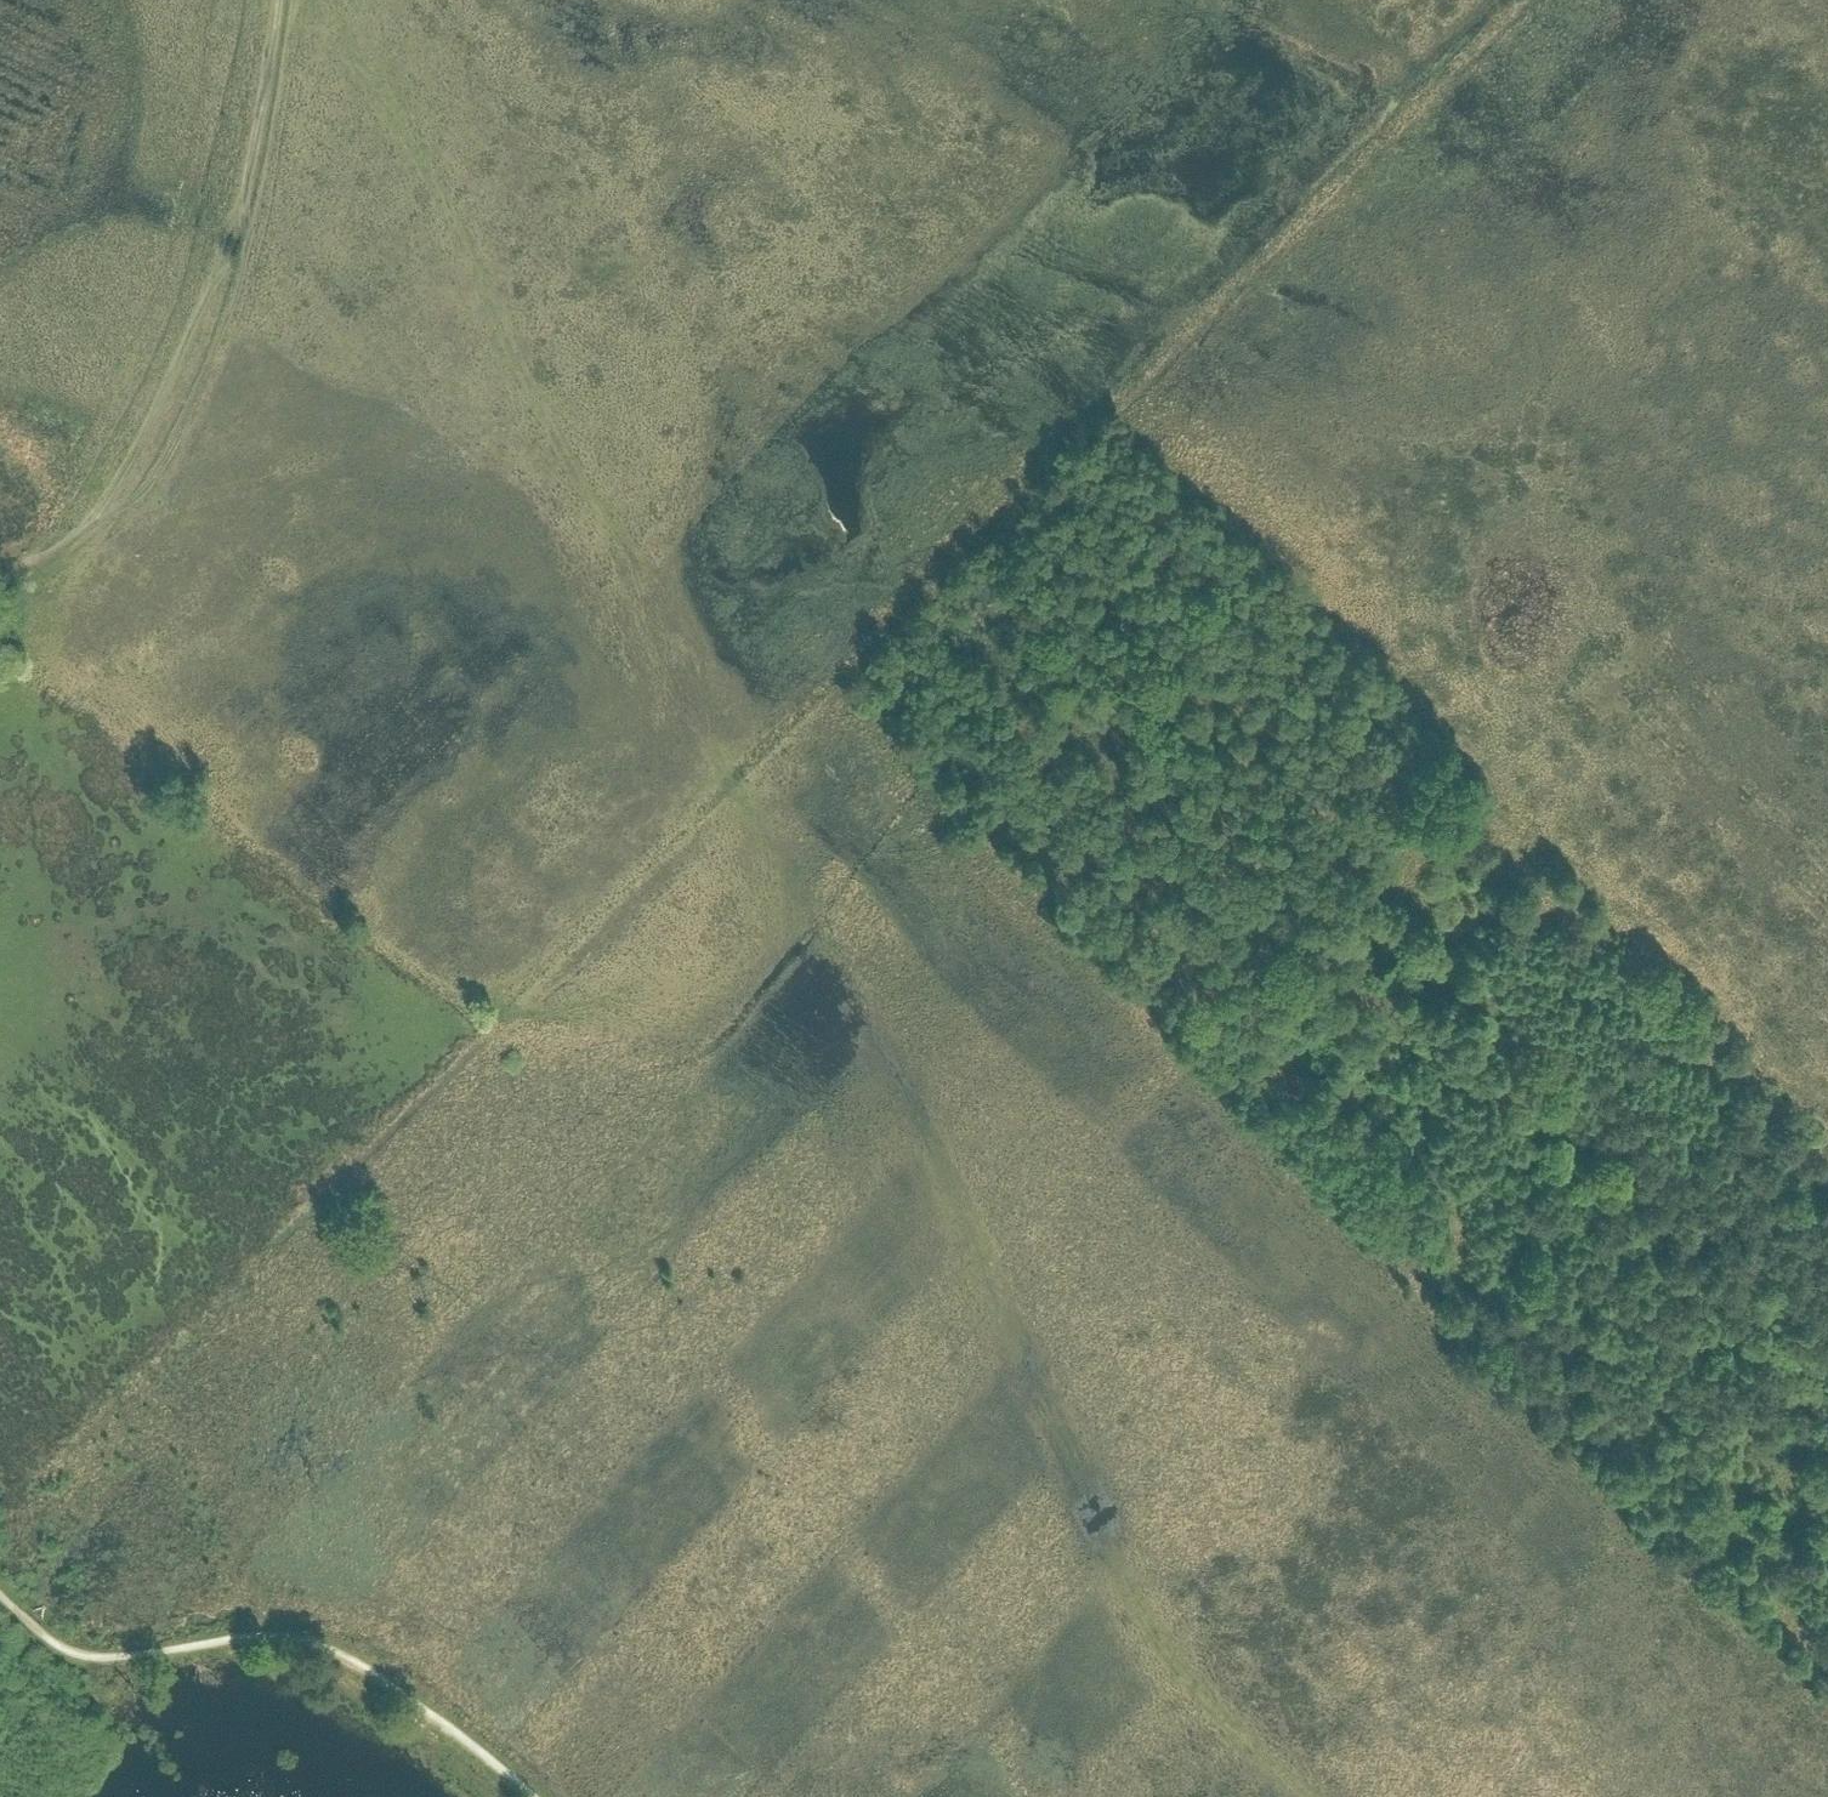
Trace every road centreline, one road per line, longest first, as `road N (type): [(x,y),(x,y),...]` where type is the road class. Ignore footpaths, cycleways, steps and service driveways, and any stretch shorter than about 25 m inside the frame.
road 1 (track): [(0,572),(50,554),(84,526),(160,405),(238,227),(275,0)]

